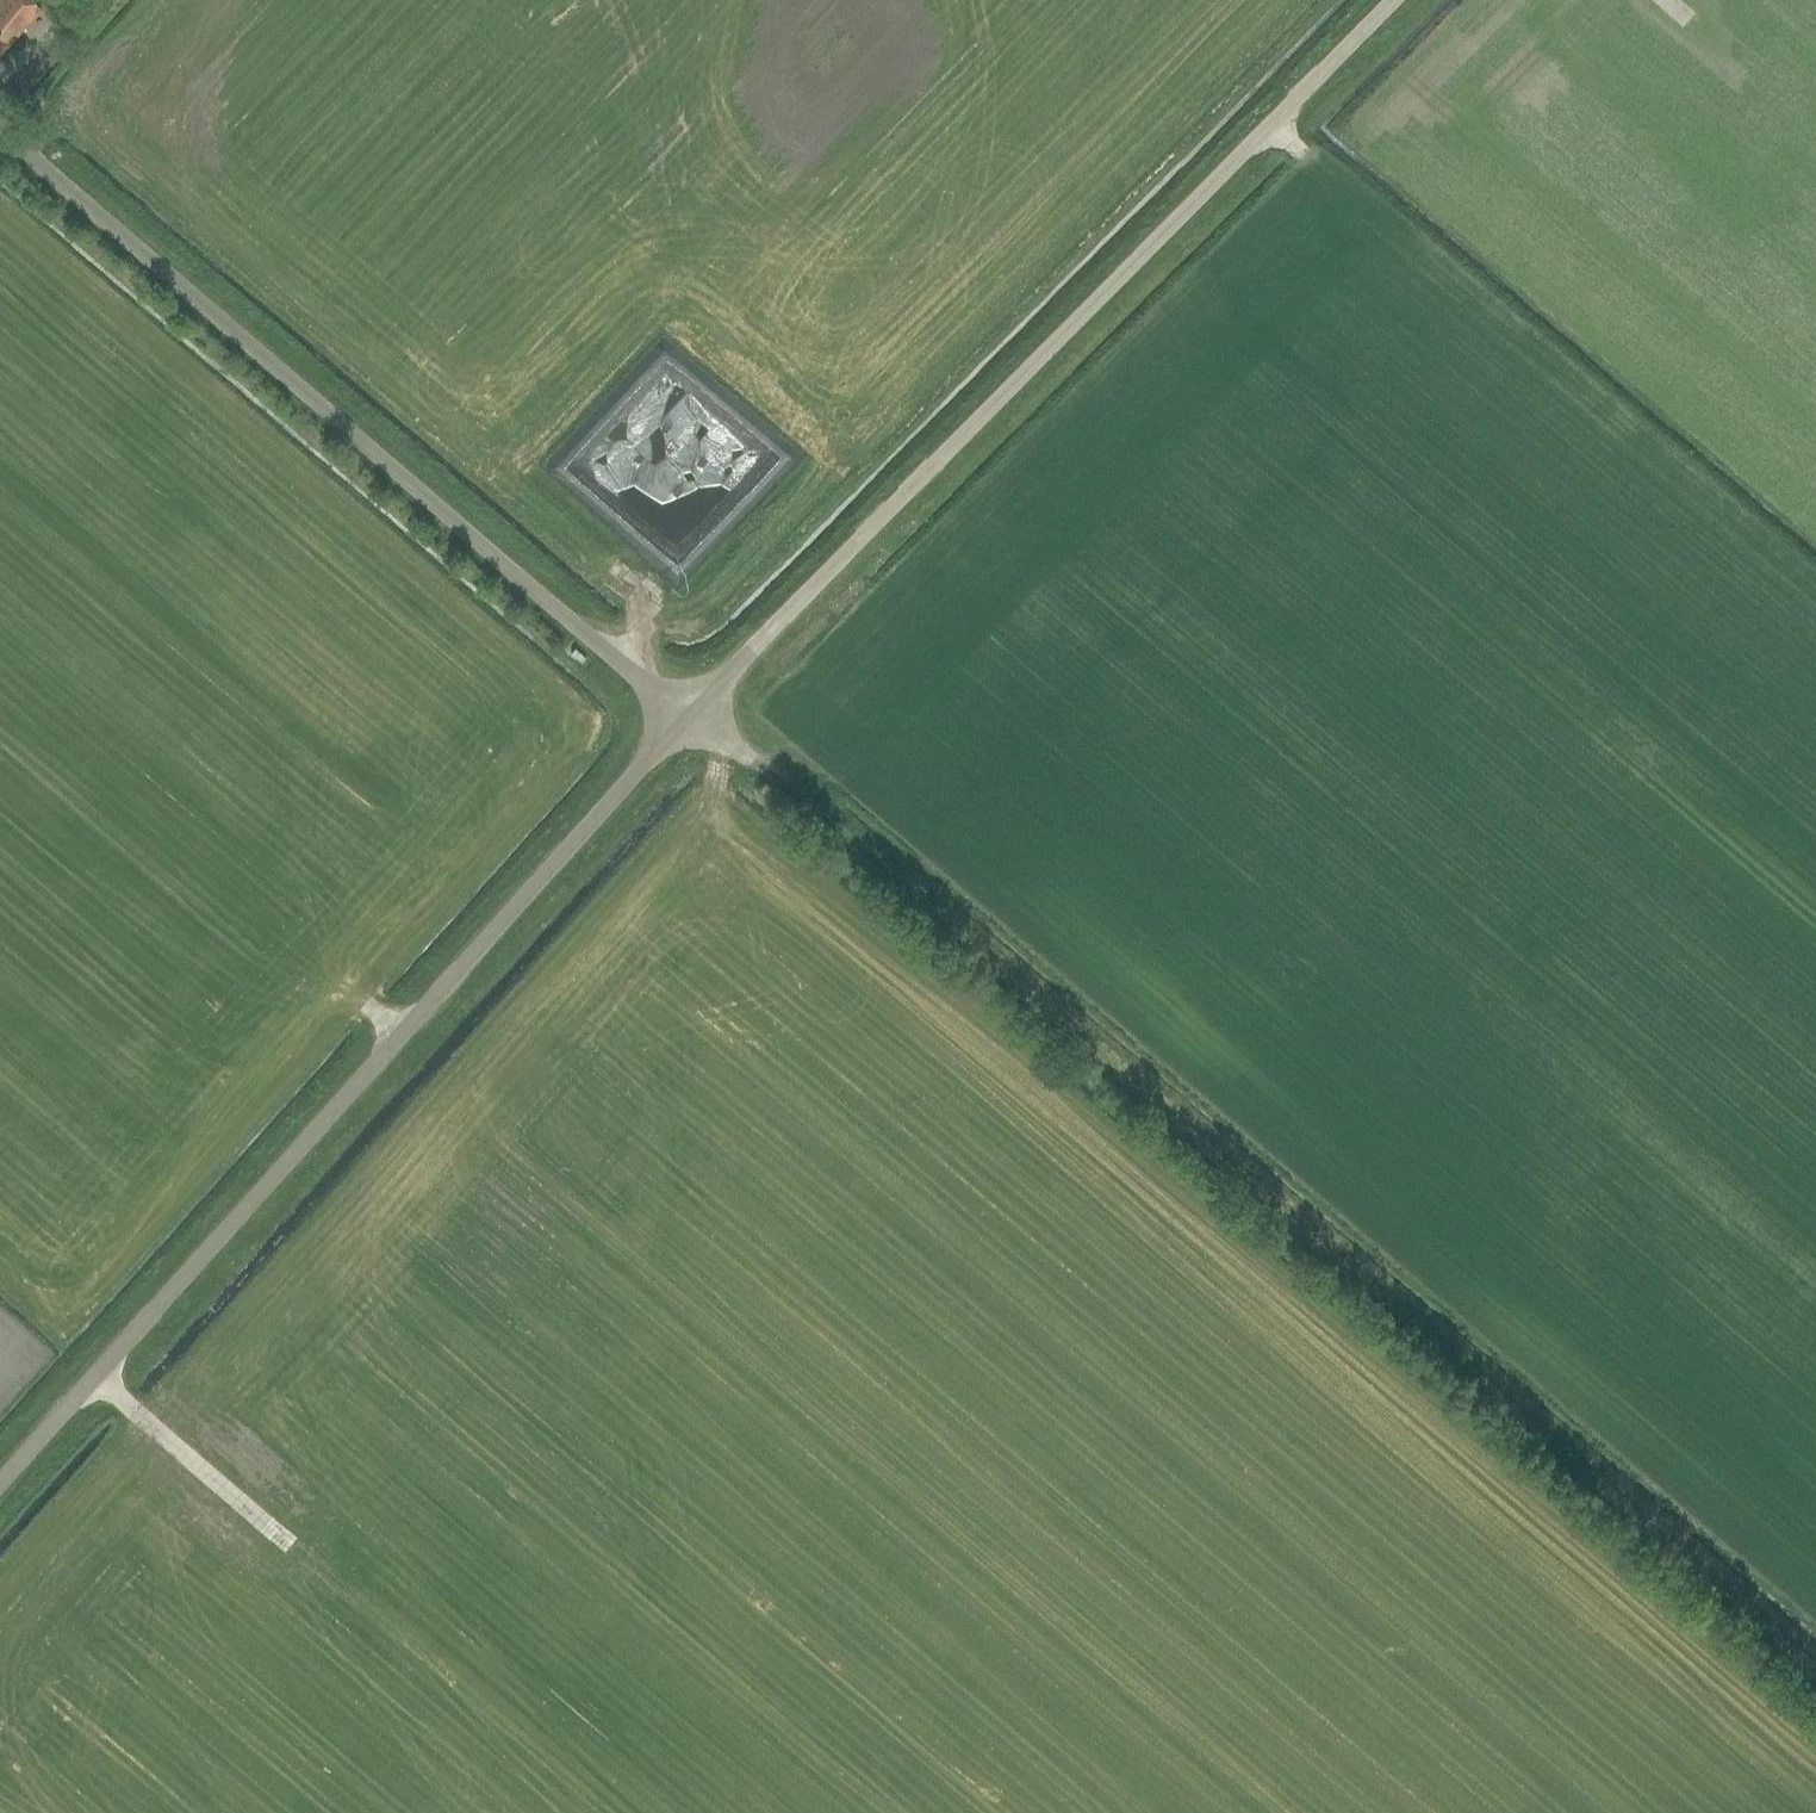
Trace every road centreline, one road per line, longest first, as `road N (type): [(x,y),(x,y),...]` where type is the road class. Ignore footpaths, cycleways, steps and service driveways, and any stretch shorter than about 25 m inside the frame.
road 1 (unclassified): [(0,1486),(684,722)]
road 2 (unclassified): [(684,722),(1395,0)]
road 3 (unclassified): [(684,722),(0,132)]

